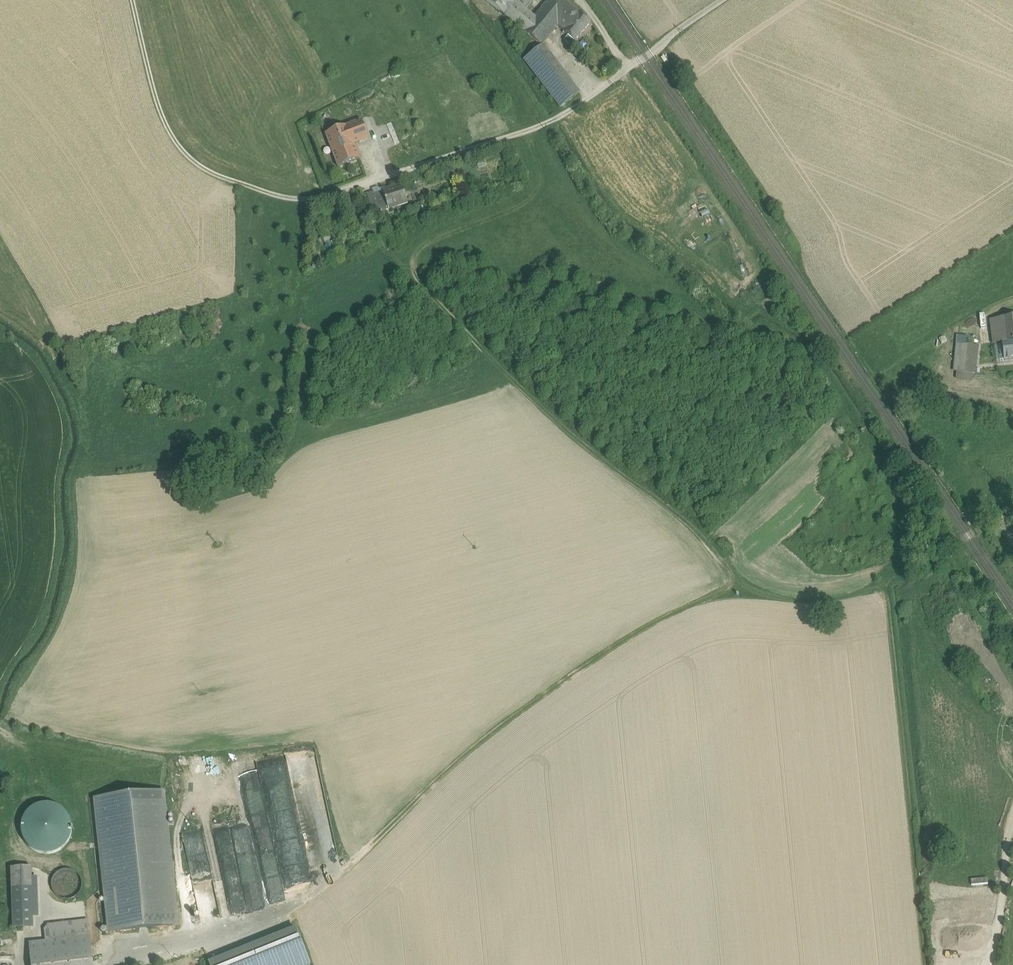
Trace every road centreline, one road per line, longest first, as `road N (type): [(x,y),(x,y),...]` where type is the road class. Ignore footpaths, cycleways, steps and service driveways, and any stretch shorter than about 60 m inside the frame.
road 1 (track): [(345,191),(357,222),(517,385),(596,456),(686,519),(753,591),(794,602),(840,600),(979,530)]
road 2 (track): [(724,0),(586,102),(536,128),(321,200),(285,199),(197,171),(166,140),(128,0)]
road 3 (track): [(753,591),(687,603),(630,636),(488,735),(338,873)]
road 4 (track): [(884,584),(926,964)]
road 5 (track): [(416,282),(414,259),(428,242),(532,196),(536,128)]

